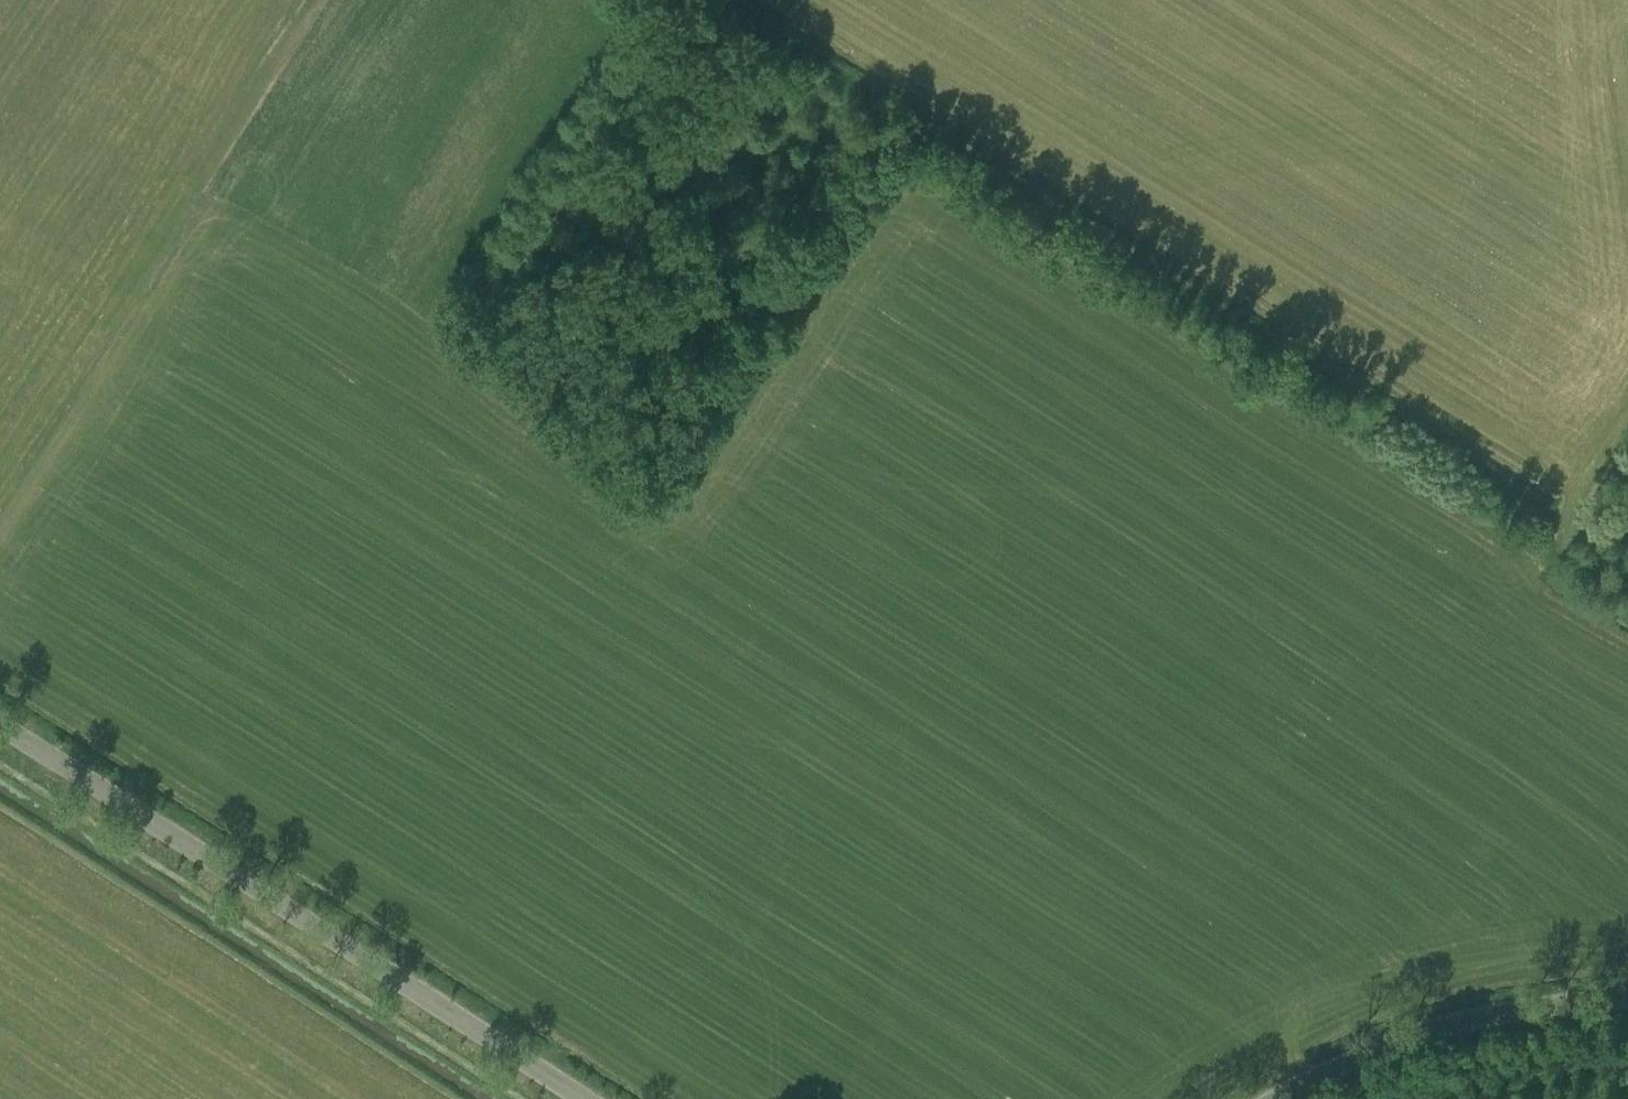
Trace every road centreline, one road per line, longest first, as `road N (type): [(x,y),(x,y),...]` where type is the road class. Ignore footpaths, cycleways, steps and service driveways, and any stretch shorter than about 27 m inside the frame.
road 1 (unclassified): [(605,1098),(0,701)]
road 2 (unclassified): [(1264,1098),(1416,1028),(1502,1006),(1627,995)]

